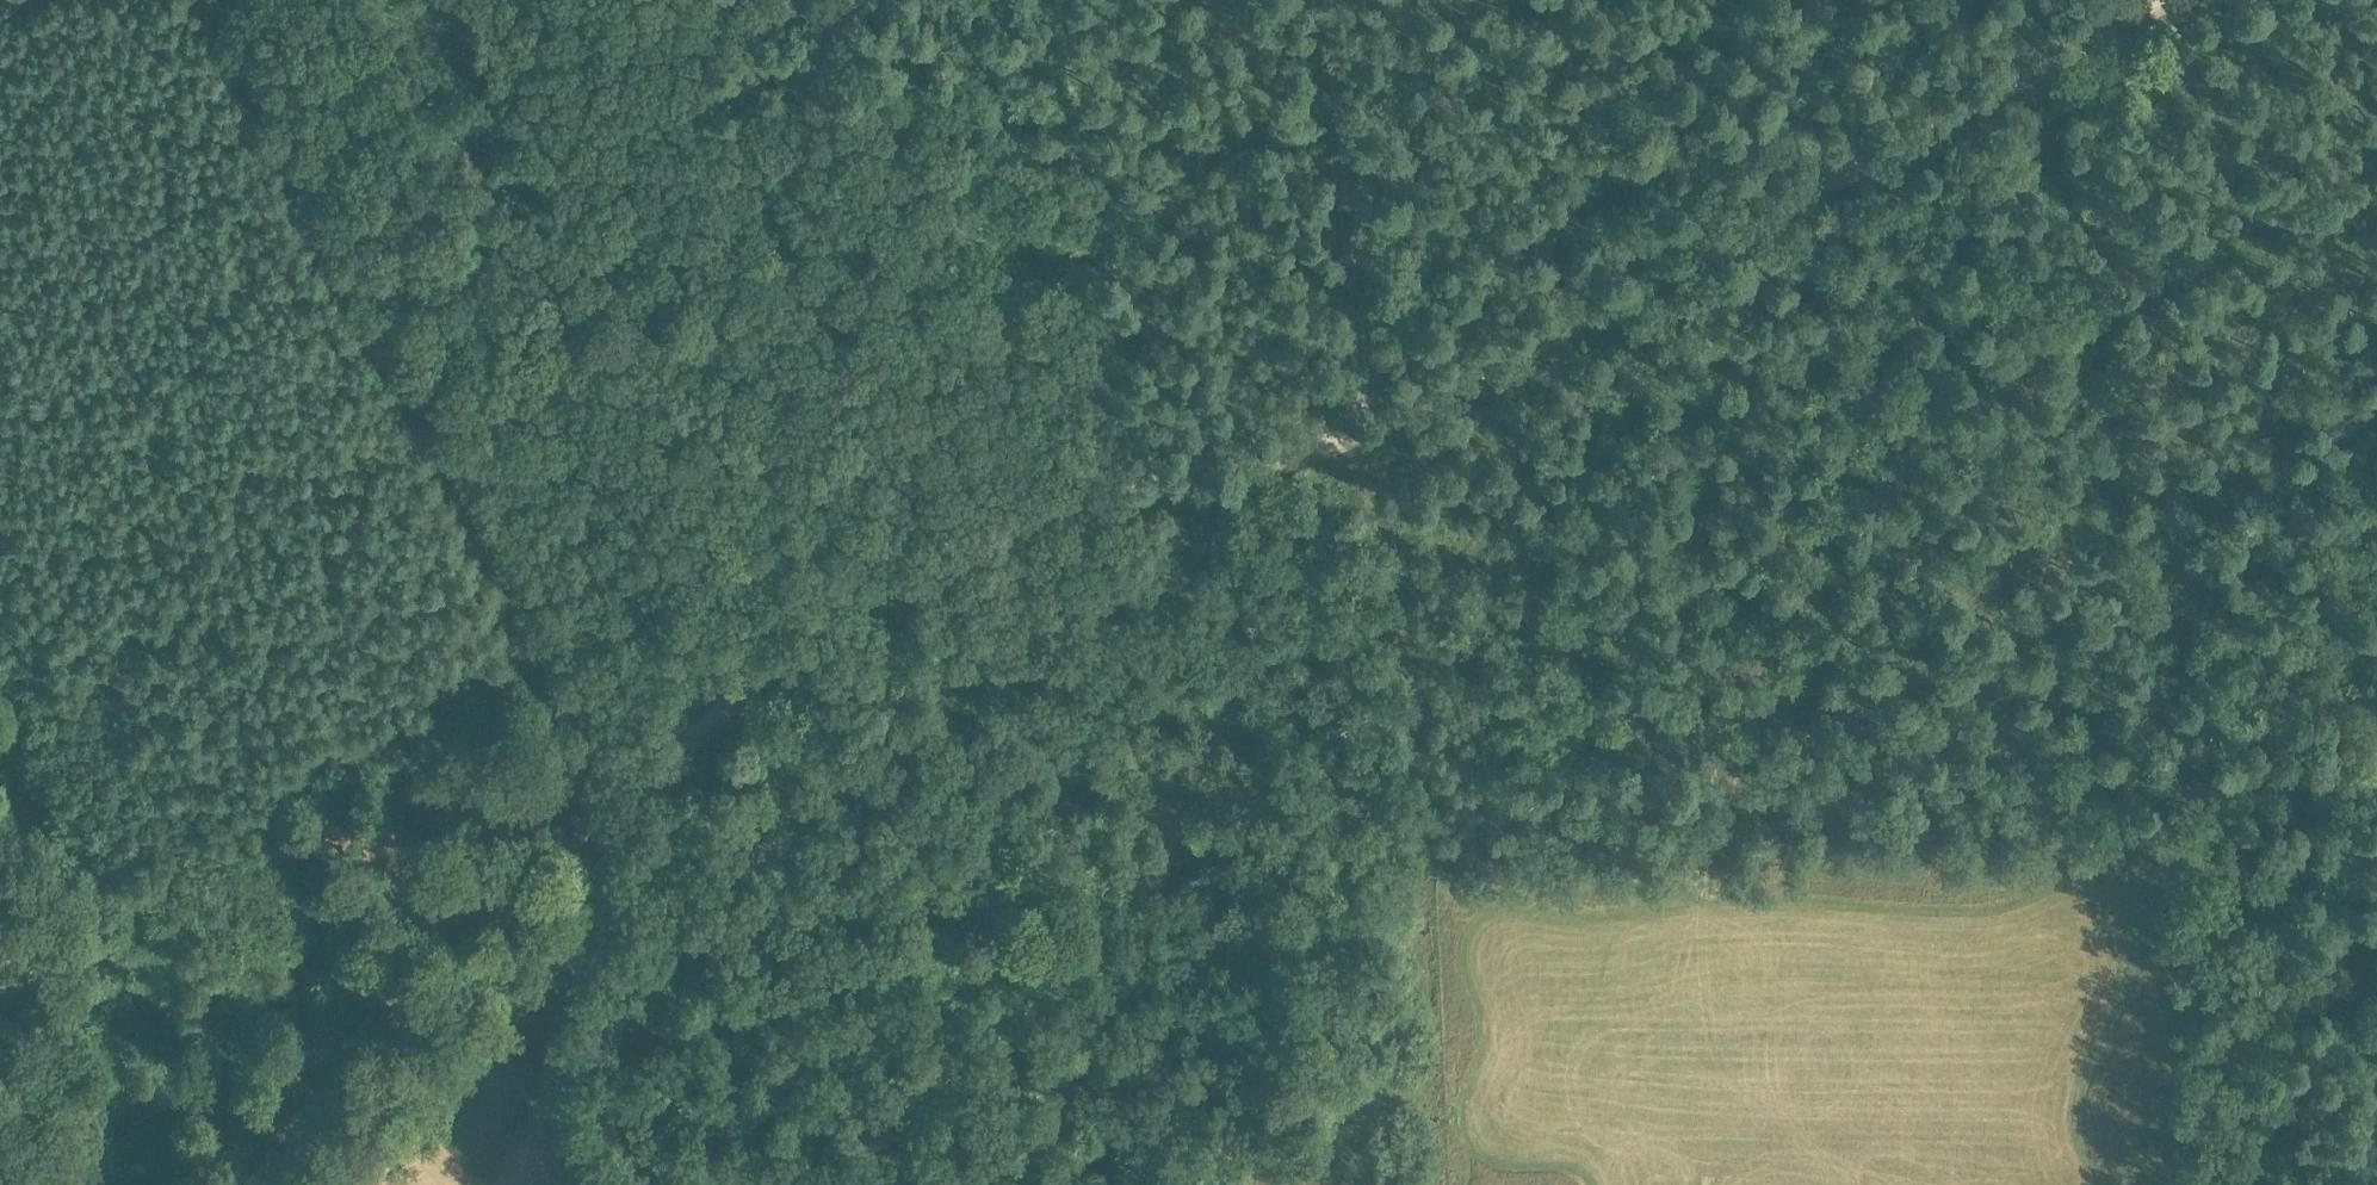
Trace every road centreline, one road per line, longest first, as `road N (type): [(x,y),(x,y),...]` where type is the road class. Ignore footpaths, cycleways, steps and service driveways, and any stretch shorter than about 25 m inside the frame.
road 1 (track): [(251,1184),(476,926),(716,711),(867,598),(1021,532),(1380,433),(1479,390),(2189,0)]
road 2 (track): [(0,719),(119,960),(261,1184)]
road 3 (track): [(1307,0),(1380,433)]

